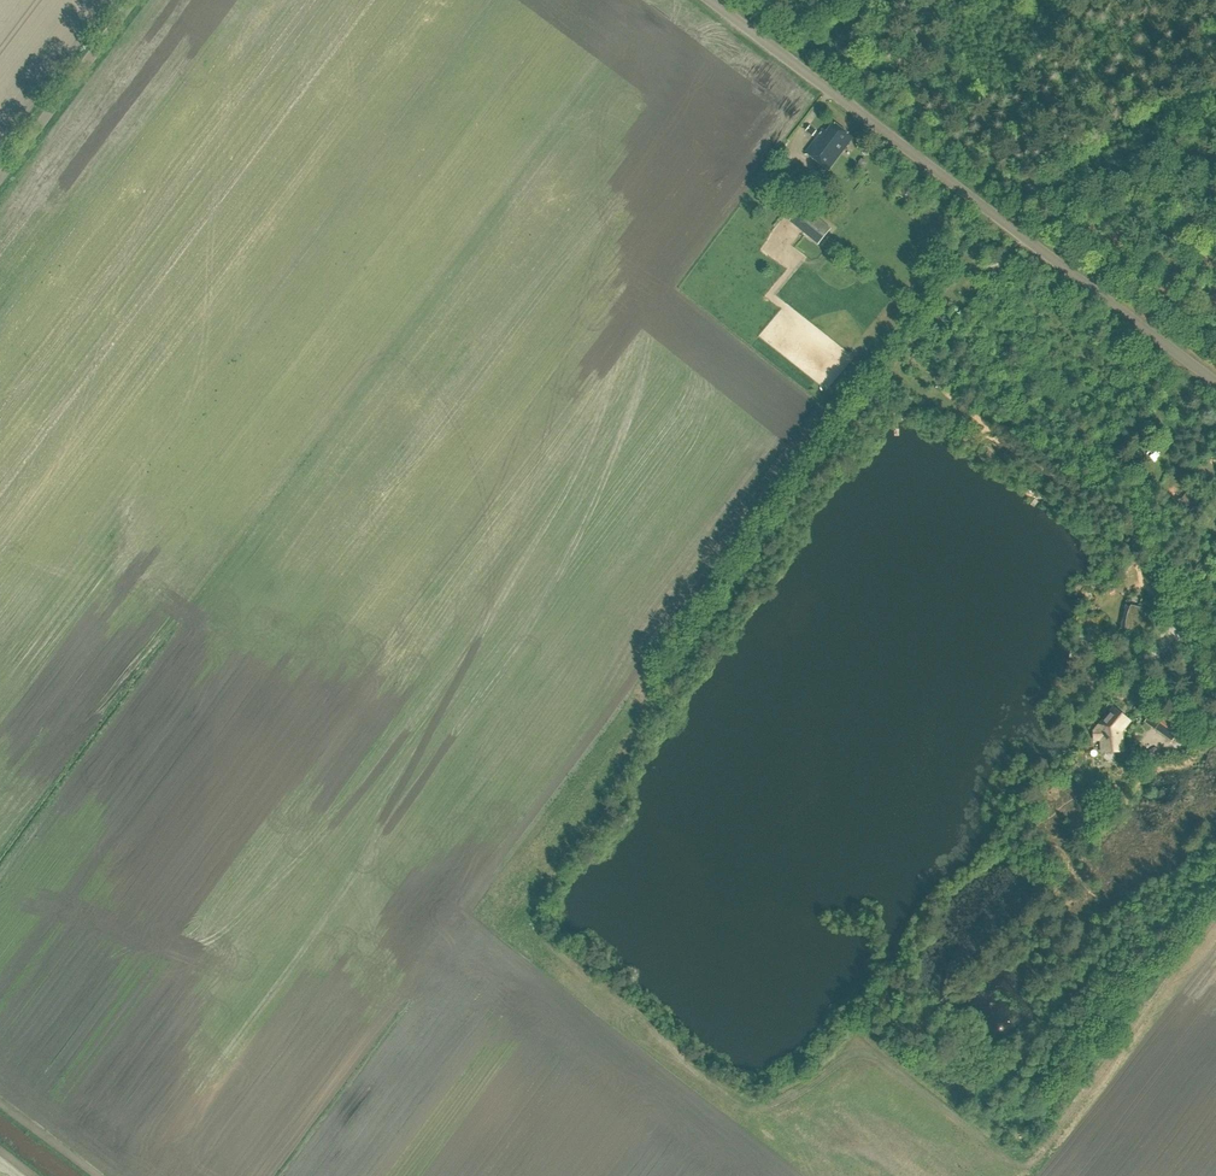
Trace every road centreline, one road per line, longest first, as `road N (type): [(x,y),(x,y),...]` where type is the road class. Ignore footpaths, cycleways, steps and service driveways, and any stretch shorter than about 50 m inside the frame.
road 1 (unclassified): [(1215,381),(709,0)]
road 2 (track): [(1215,559),(1161,640),(1201,709),(1201,728),(1186,741),(1151,744)]
road 3 (unclassified): [(0,175),(132,0)]

